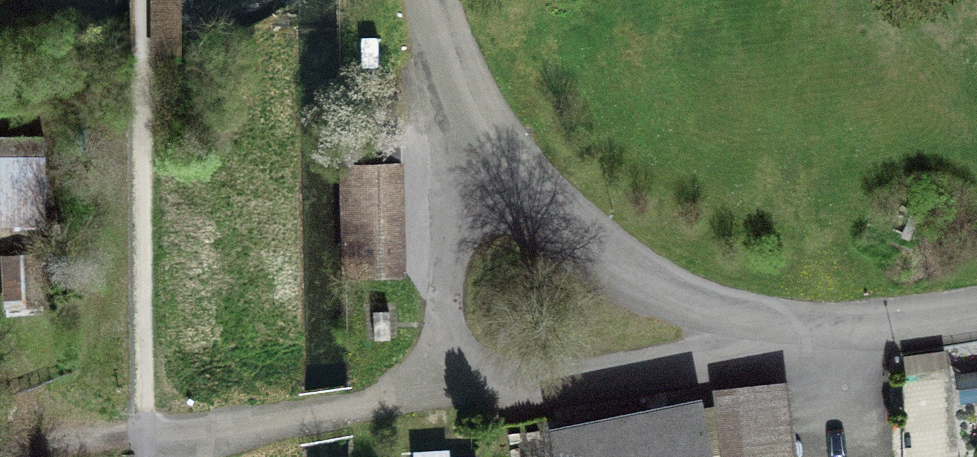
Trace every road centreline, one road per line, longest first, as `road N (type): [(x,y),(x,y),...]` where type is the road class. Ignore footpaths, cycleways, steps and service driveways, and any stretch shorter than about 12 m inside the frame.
road 1 (residential): [(145,435),(307,421),(820,345)]
road 2 (residential): [(433,0),(496,175),(612,279),(820,345)]
road 3 (residential): [(820,345),(976,318)]
road 4 (track): [(145,435),(80,433),(12,456)]

